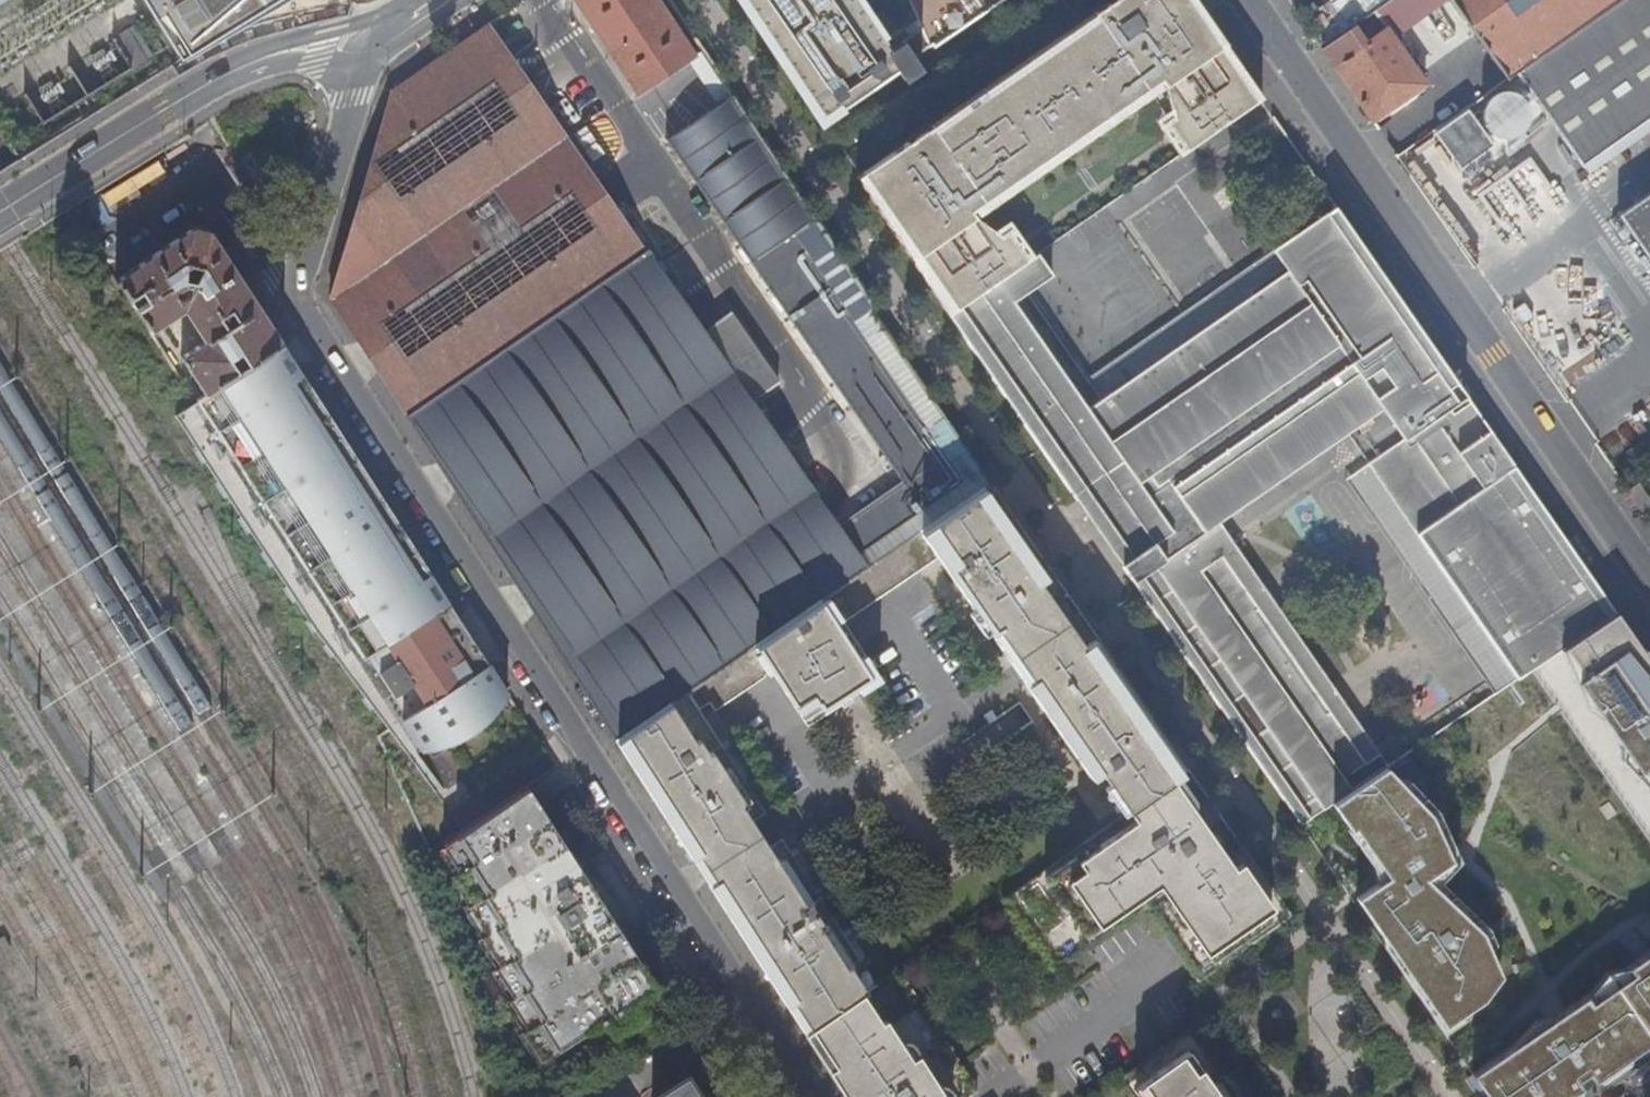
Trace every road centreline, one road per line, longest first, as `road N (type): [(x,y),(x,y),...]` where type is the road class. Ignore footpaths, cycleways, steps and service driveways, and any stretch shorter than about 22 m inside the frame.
road 1 (residential): [(1649,578),(1247,0)]
road 2 (residential): [(301,315),(677,897)]
road 3 (secondary): [(0,211),(197,87),(271,55),(360,46)]
road 4 (residential): [(108,247),(208,186),(232,202),(301,315)]
road 5 (residential): [(360,46),(301,315)]
road 6 (residential): [(677,897),(806,1096)]
road 7 (residential): [(677,897),(832,796)]
road 8 (residential): [(832,796),(957,714),(946,698)]

